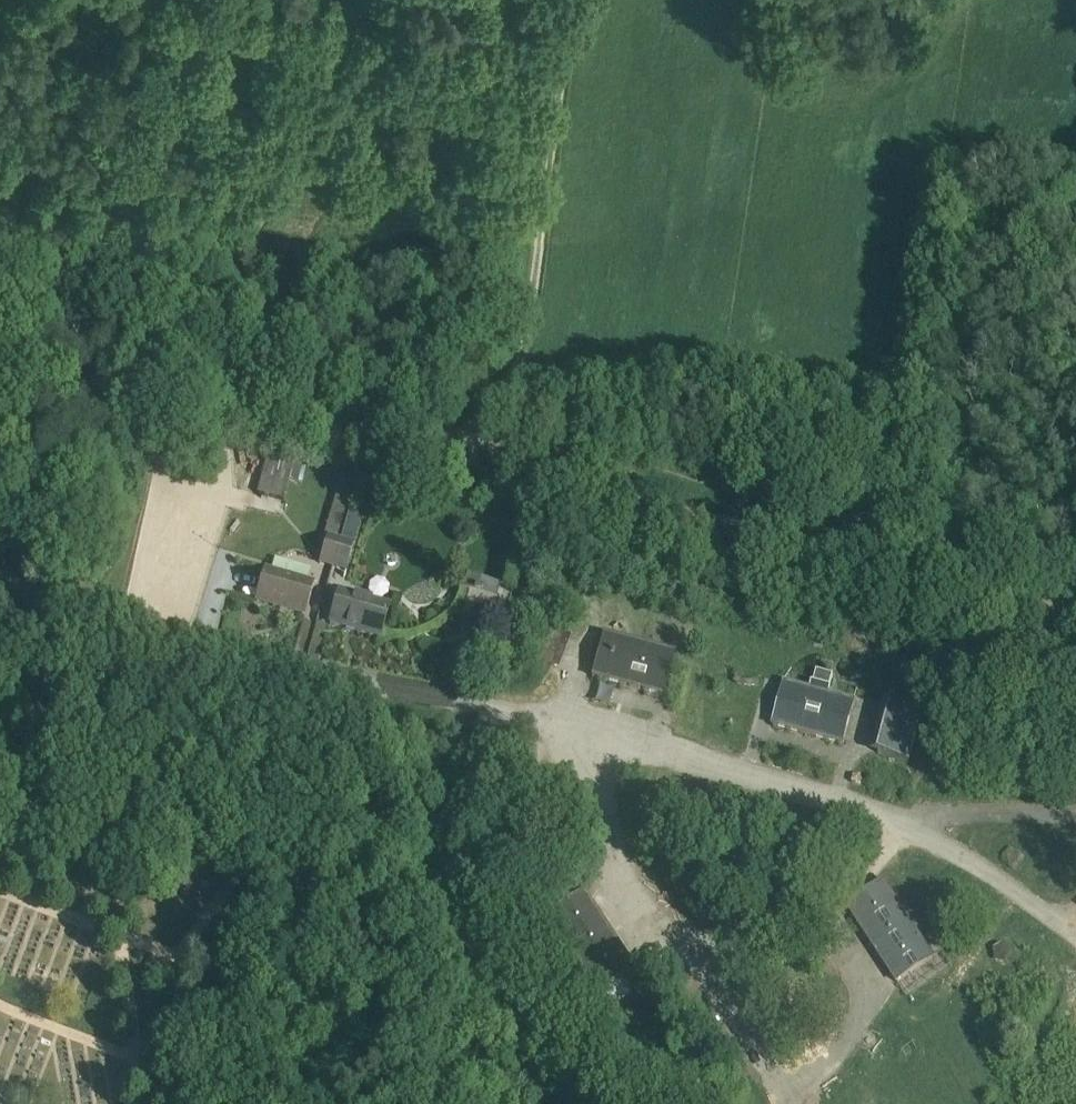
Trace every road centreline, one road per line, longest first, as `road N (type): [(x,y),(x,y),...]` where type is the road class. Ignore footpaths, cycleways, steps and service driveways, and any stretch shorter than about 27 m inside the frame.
road 1 (track): [(1075,639),(499,494),(171,382)]
road 2 (track): [(575,0),(499,494)]
road 3 (unclassified): [(472,705),(0,573)]
road 4 (track): [(171,382),(0,324)]

